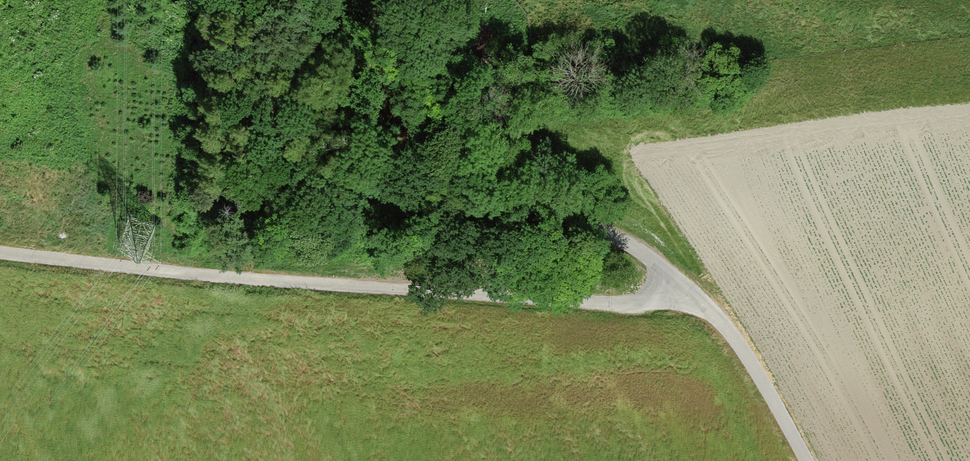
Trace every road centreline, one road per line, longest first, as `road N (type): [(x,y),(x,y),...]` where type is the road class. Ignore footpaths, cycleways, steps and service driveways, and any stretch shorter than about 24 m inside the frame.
road 1 (track): [(687,290),(603,303),(249,280),(0,251)]
road 2 (unclassified): [(384,0),(404,117),(428,158),(486,191),(619,240),(655,263),(741,349),(808,460)]

